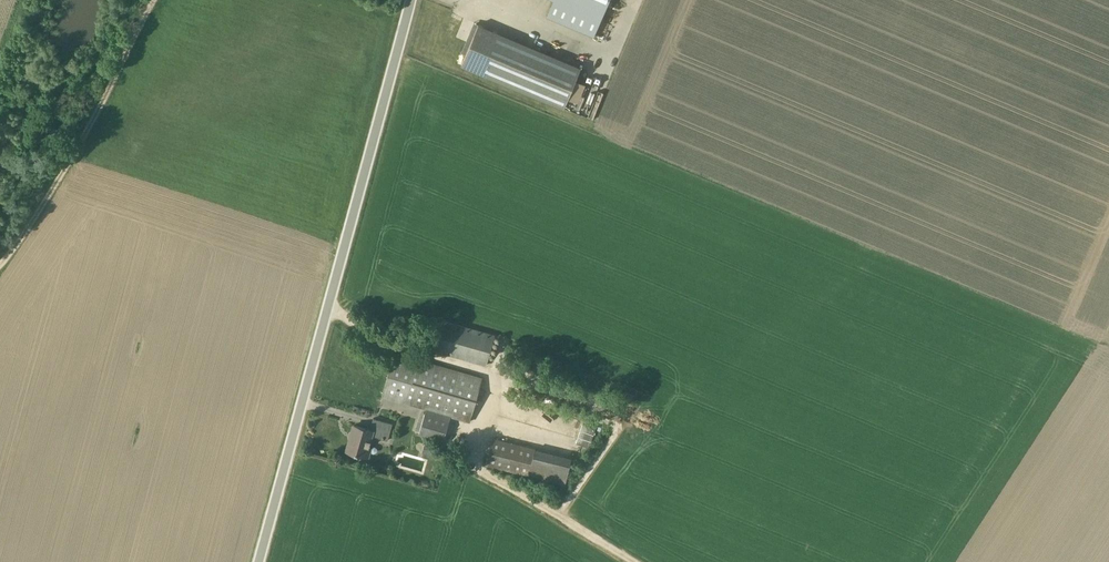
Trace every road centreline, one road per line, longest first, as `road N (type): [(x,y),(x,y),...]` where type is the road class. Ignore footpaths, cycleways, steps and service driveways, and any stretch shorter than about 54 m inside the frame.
road 1 (tertiary): [(259,561),(412,0)]
road 2 (track): [(616,561),(446,474),(439,505),(286,462)]
road 3 (track): [(149,0),(39,209),(0,261)]

